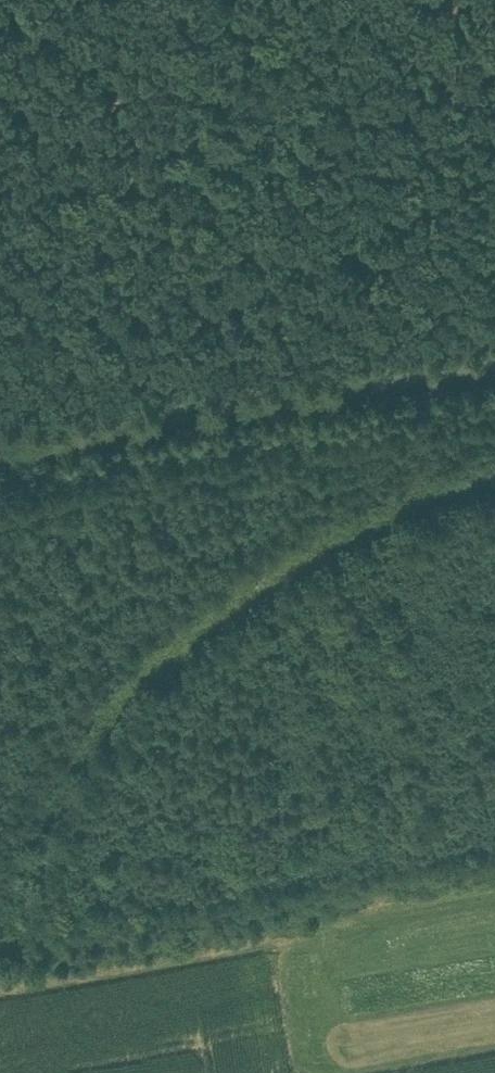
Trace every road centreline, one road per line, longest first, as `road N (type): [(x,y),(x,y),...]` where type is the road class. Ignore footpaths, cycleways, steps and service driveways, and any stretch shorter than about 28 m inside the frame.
road 1 (track): [(5,440),(43,354),(494,200)]

